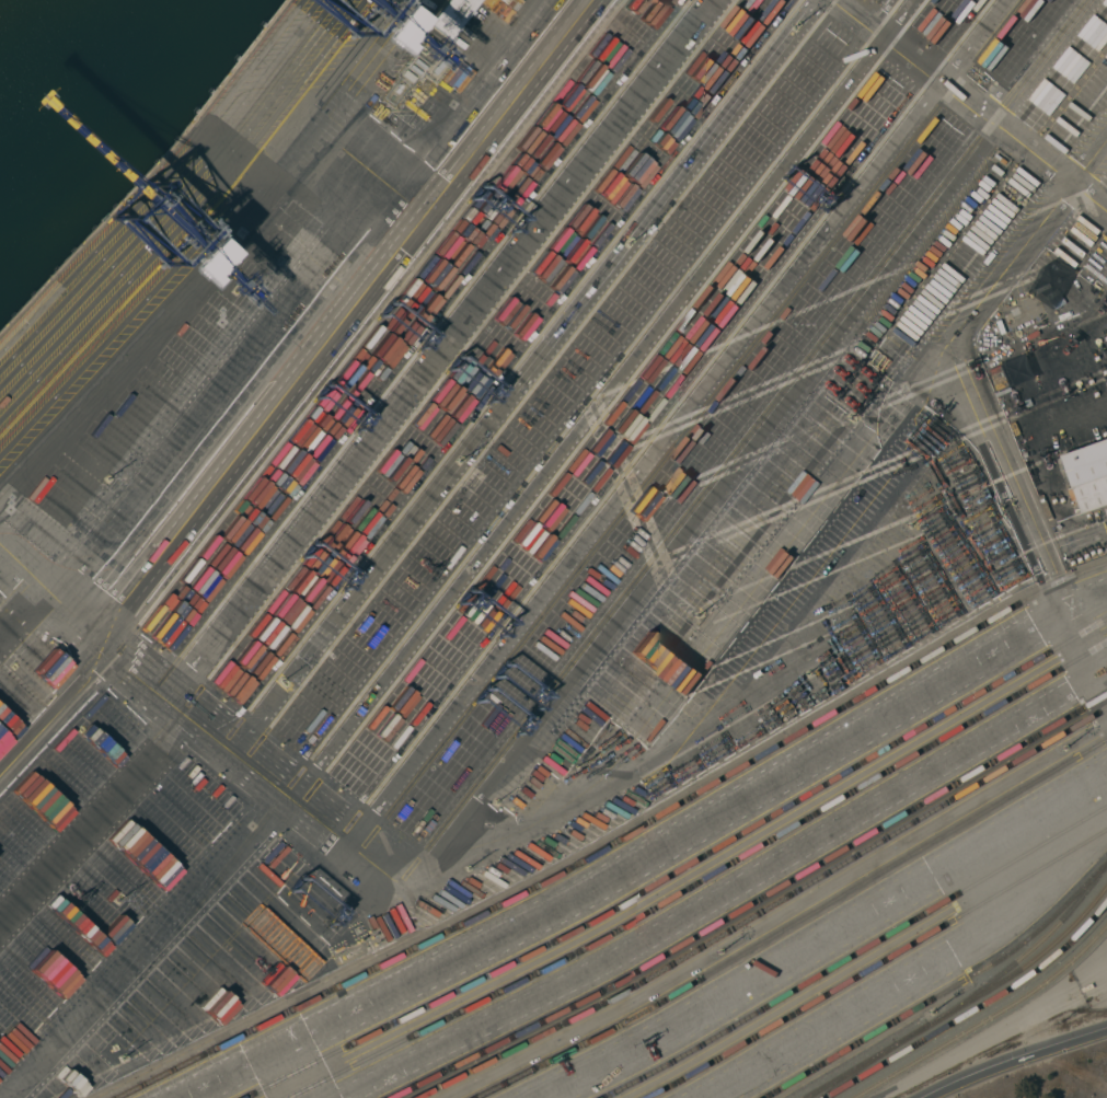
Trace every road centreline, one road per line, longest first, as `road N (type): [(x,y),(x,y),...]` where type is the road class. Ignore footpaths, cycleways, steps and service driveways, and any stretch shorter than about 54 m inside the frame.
road 1 (trunk): [(1106,1034),(934,1097)]

